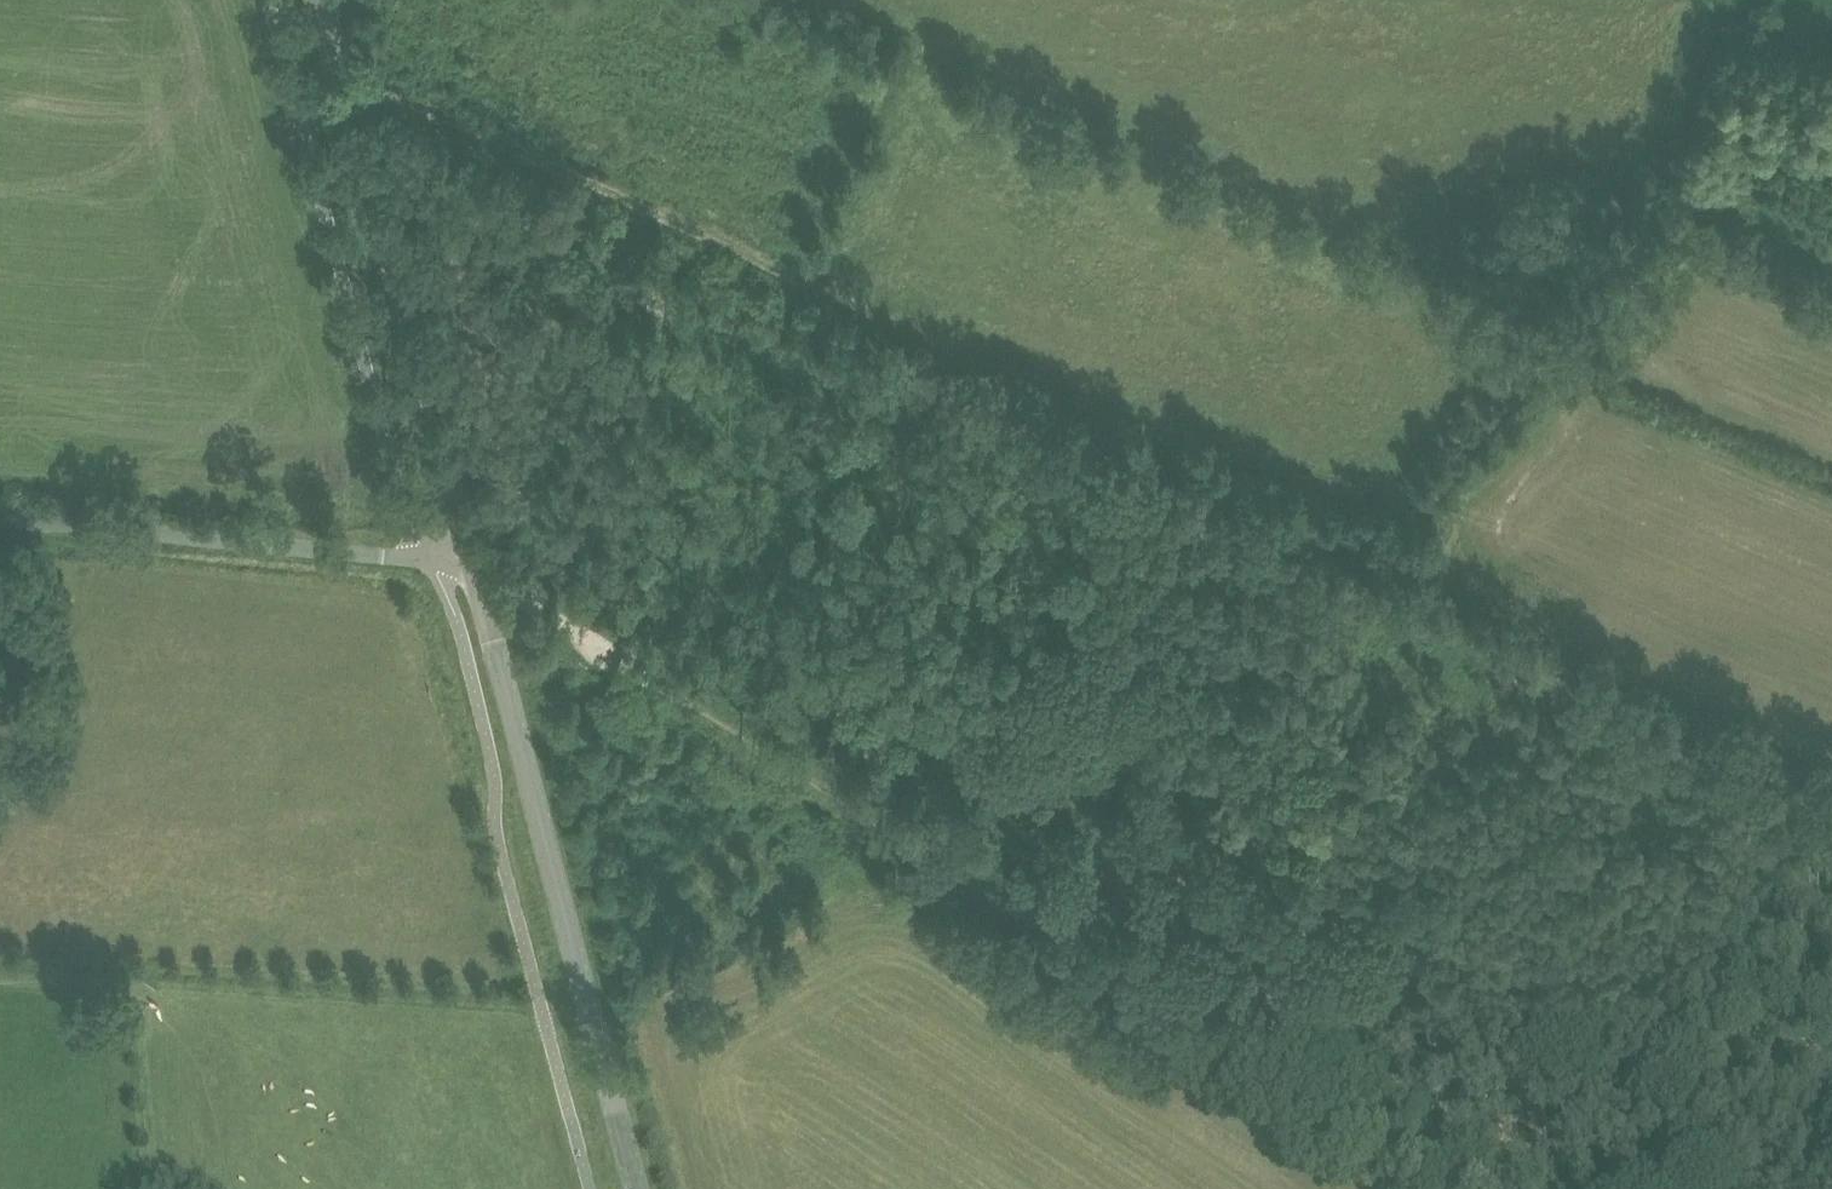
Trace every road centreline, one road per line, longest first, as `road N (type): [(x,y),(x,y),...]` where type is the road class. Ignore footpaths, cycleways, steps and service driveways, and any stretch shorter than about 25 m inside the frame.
road 1 (track): [(1441,1188),(468,560)]
road 2 (tertiary): [(634,1188),(468,560)]
road 3 (tertiary): [(468,560),(319,0)]
road 4 (unclassified): [(0,521),(468,560)]

